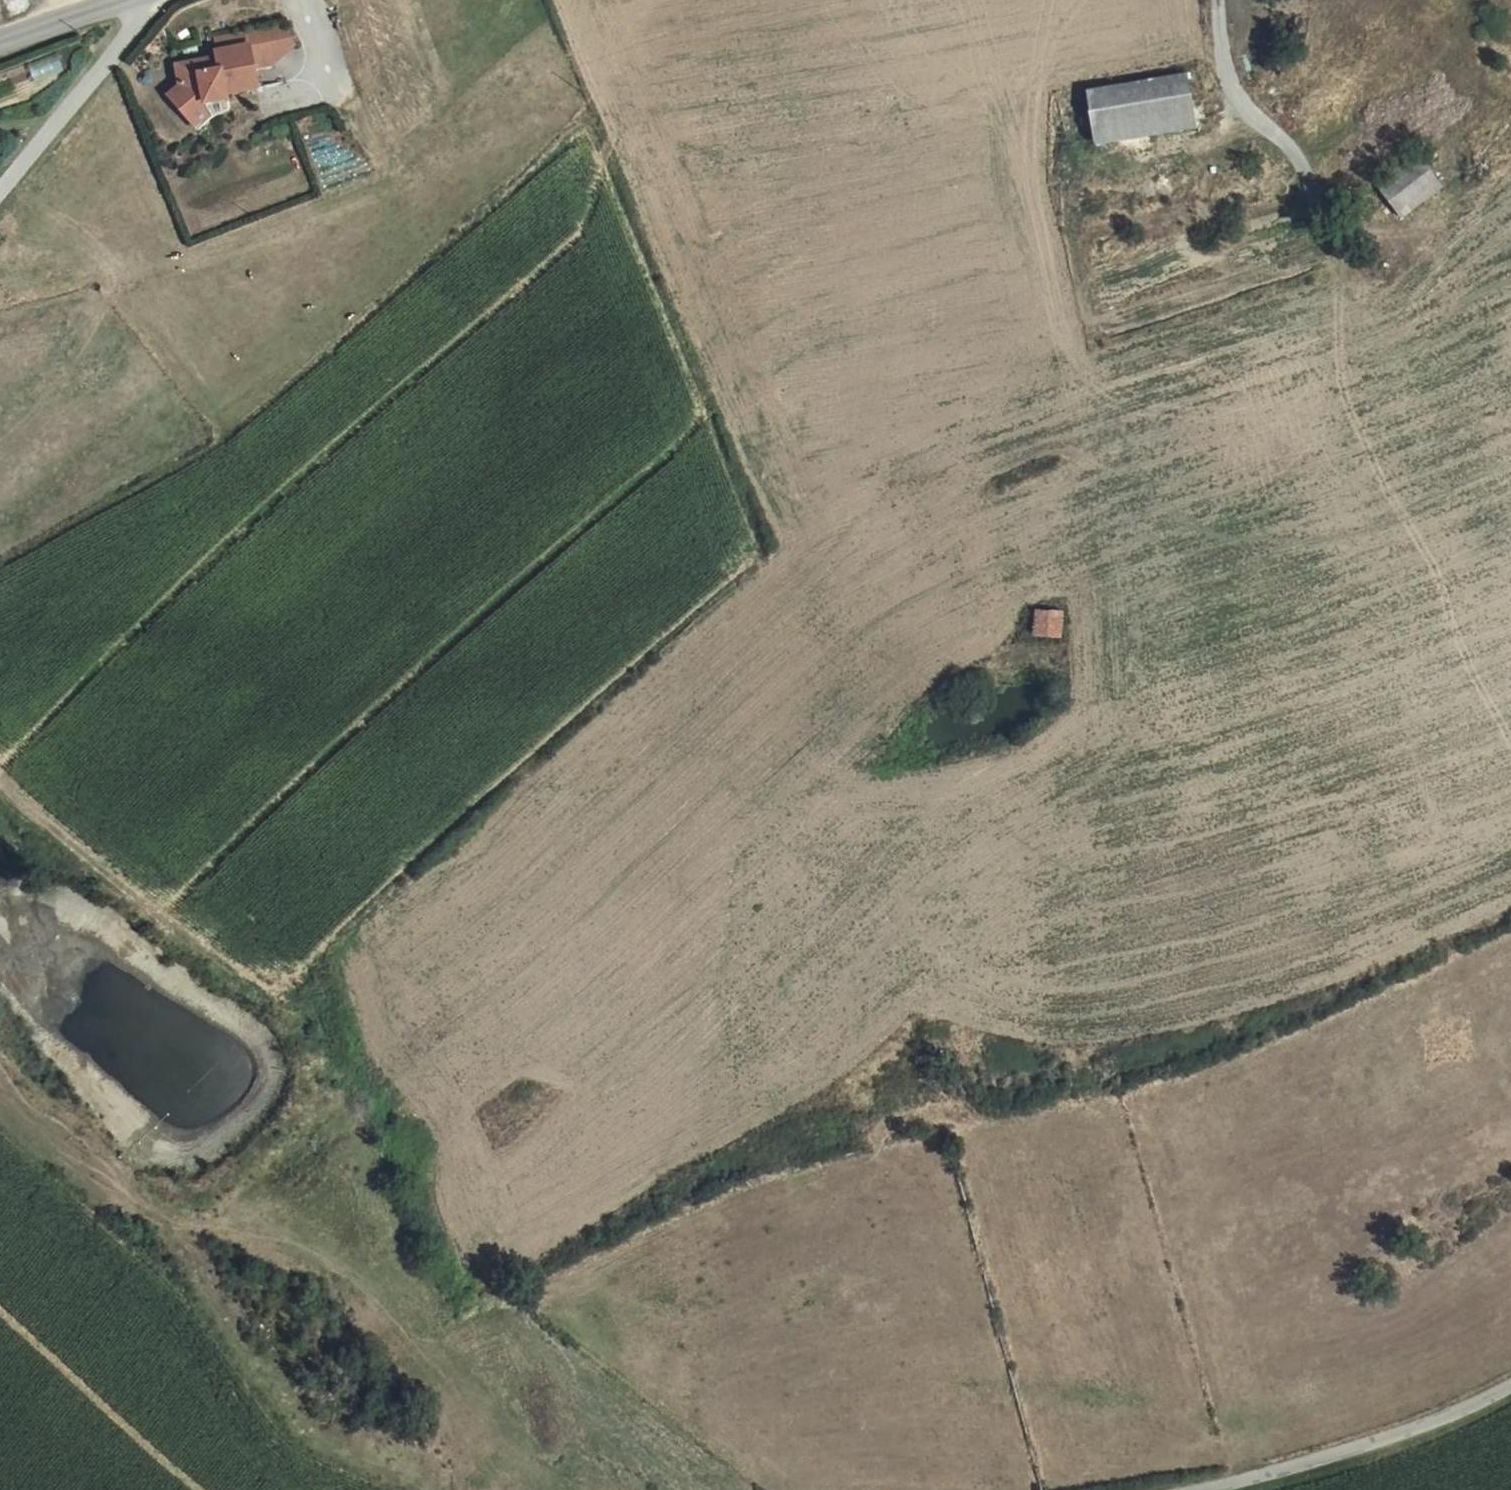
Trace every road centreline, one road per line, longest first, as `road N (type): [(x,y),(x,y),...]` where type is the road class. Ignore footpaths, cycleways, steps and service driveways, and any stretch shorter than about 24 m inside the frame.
road 1 (unclassified): [(1195,1489),(1405,1431),(1510,1386)]
road 2 (tertiary): [(0,51),(148,0)]

